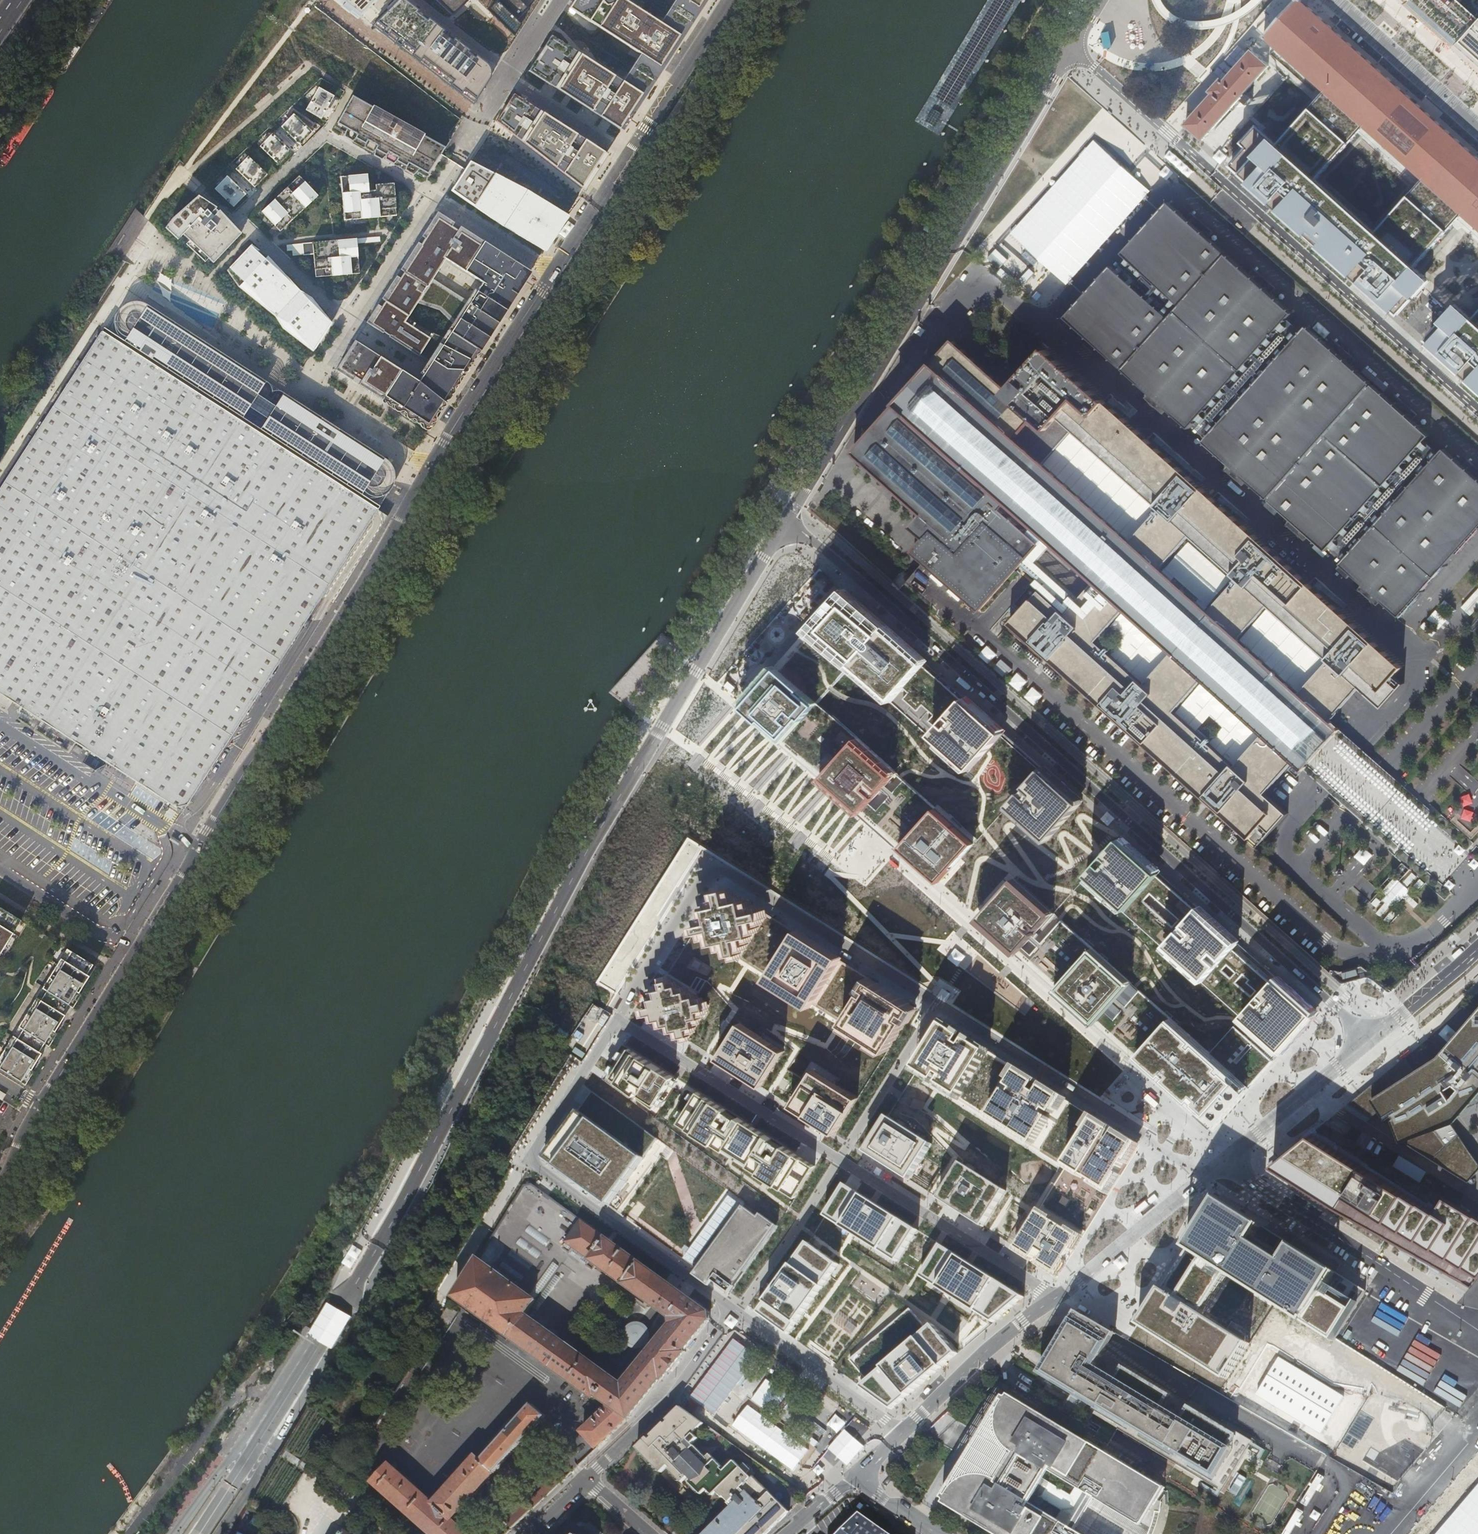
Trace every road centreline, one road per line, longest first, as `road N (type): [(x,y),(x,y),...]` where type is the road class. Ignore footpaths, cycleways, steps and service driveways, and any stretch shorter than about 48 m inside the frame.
road 1 (tertiary): [(631,151),(39,1105)]
road 2 (primary): [(782,519),(573,880),(337,1317)]
road 3 (residential): [(1363,1043),(782,519)]
road 4 (primary): [(1072,49),(782,519)]
road 5 (residential): [(1477,410),(1072,49)]
road 6 (residential): [(1208,1174),(938,1006)]
road 7 (residential): [(1227,1157),(1477,1332)]
road 8 (residential): [(938,1006),(709,865)]
road 9 (residential): [(414,0),(506,76),(631,151)]
road 10 (residential): [(613,1020),(836,1158)]
road 11 (residential): [(836,1158),(1056,1296)]
road 12 (primary): [(194,1533),(337,1317)]
road 13 (residential): [(525,1163),(732,1313)]
road 14 (unclassified): [(296,1357),(275,1360),(229,1401),(129,1533)]
road 15 (primary): [(220,1533),(330,1350),(337,1317)]
road 16 (residential): [(586,1482),(671,1399),(732,1313)]
road 17 (primary): [(296,1357),(177,1533)]
road 18 (secondary): [(1056,1296),(900,1434)]
road 19 (residential): [(732,1313),(900,1434)]
road 20 (secondary): [(1208,1174),(1056,1296)]
road 21 (residential): [(1477,129),(1334,0)]
road 22 (residential): [(732,1313),(836,1158)]
road 23 (residential): [(836,1158),(938,1006)]
road 24 (residential): [(613,1020),(709,865)]
road 25 (tertiary): [(728,0),(631,151)]
road 26 (secondary): [(1227,1157),(1363,1043)]
road 27 (residential): [(525,1163),(613,1020)]
road 28 (secondary): [(1363,1043),(1477,949)]
road 29 (residential): [(448,1287),(525,1163)]

